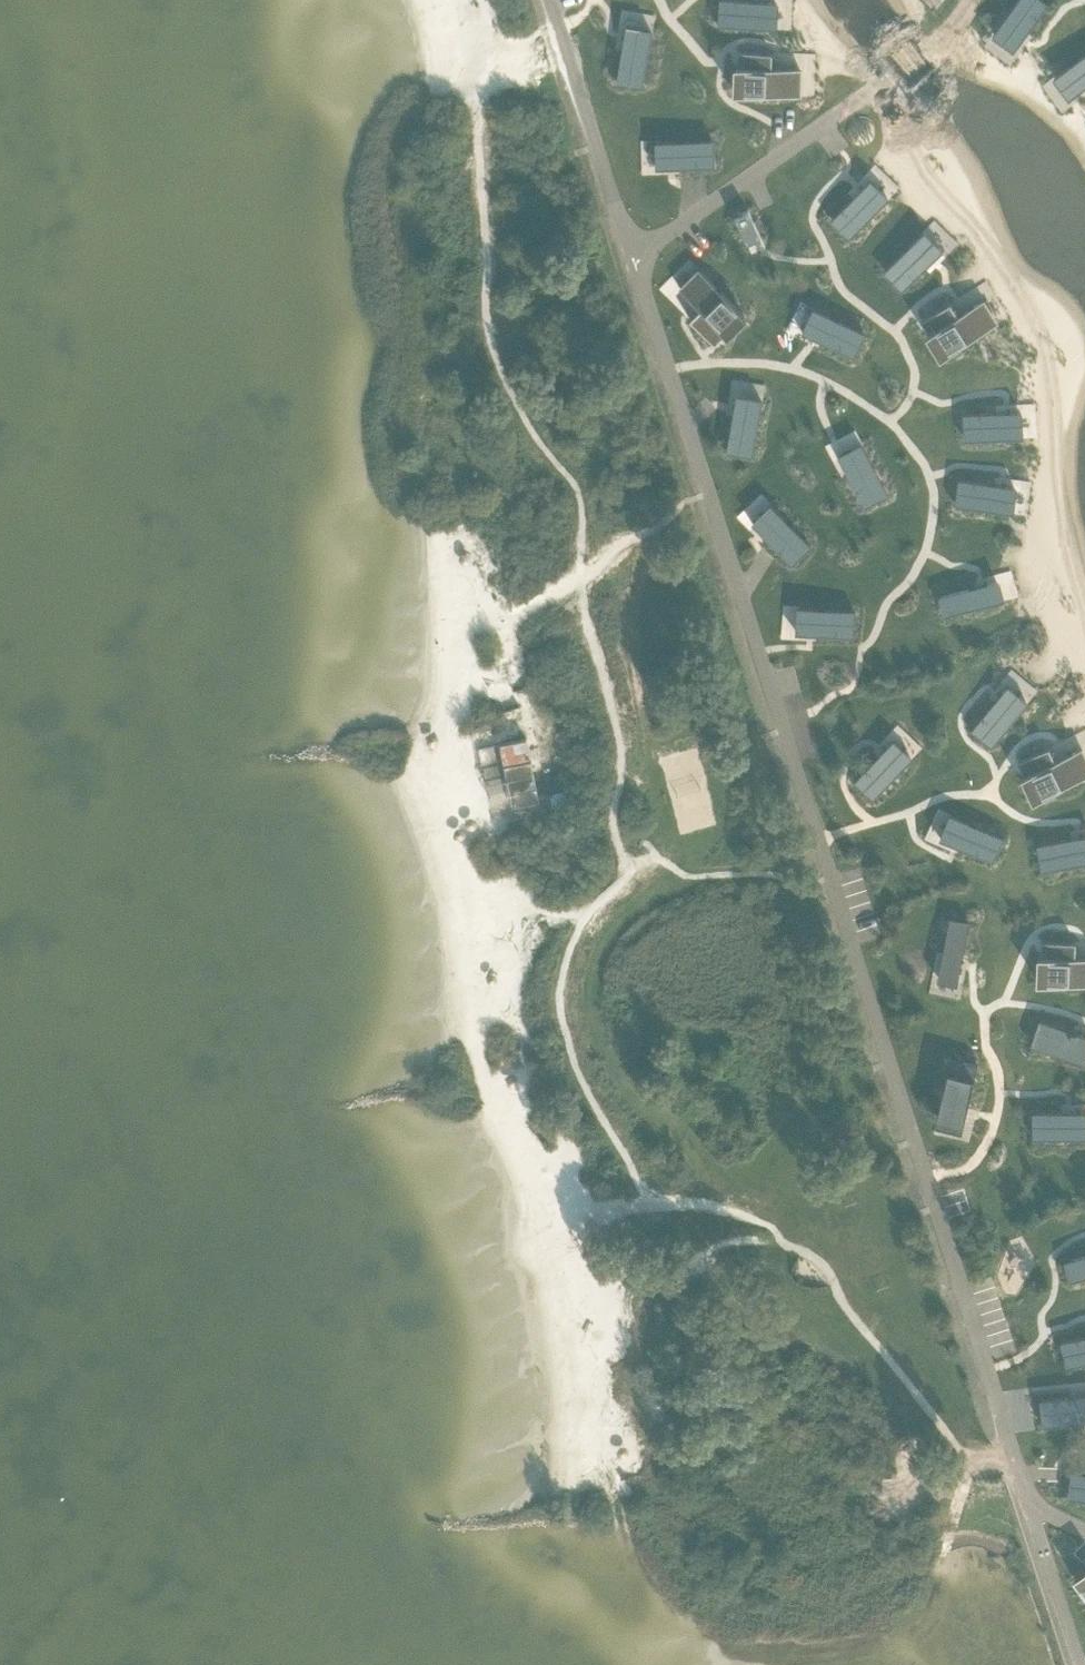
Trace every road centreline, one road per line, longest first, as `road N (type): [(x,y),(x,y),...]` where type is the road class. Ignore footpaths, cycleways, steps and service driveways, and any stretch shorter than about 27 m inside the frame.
road 1 (track): [(1014,1453),(975,1454),(892,1385),(822,1344),(740,1238),(674,1130),(603,1090)]
road 2 (track): [(822,1344),(673,1277),(600,1283)]

